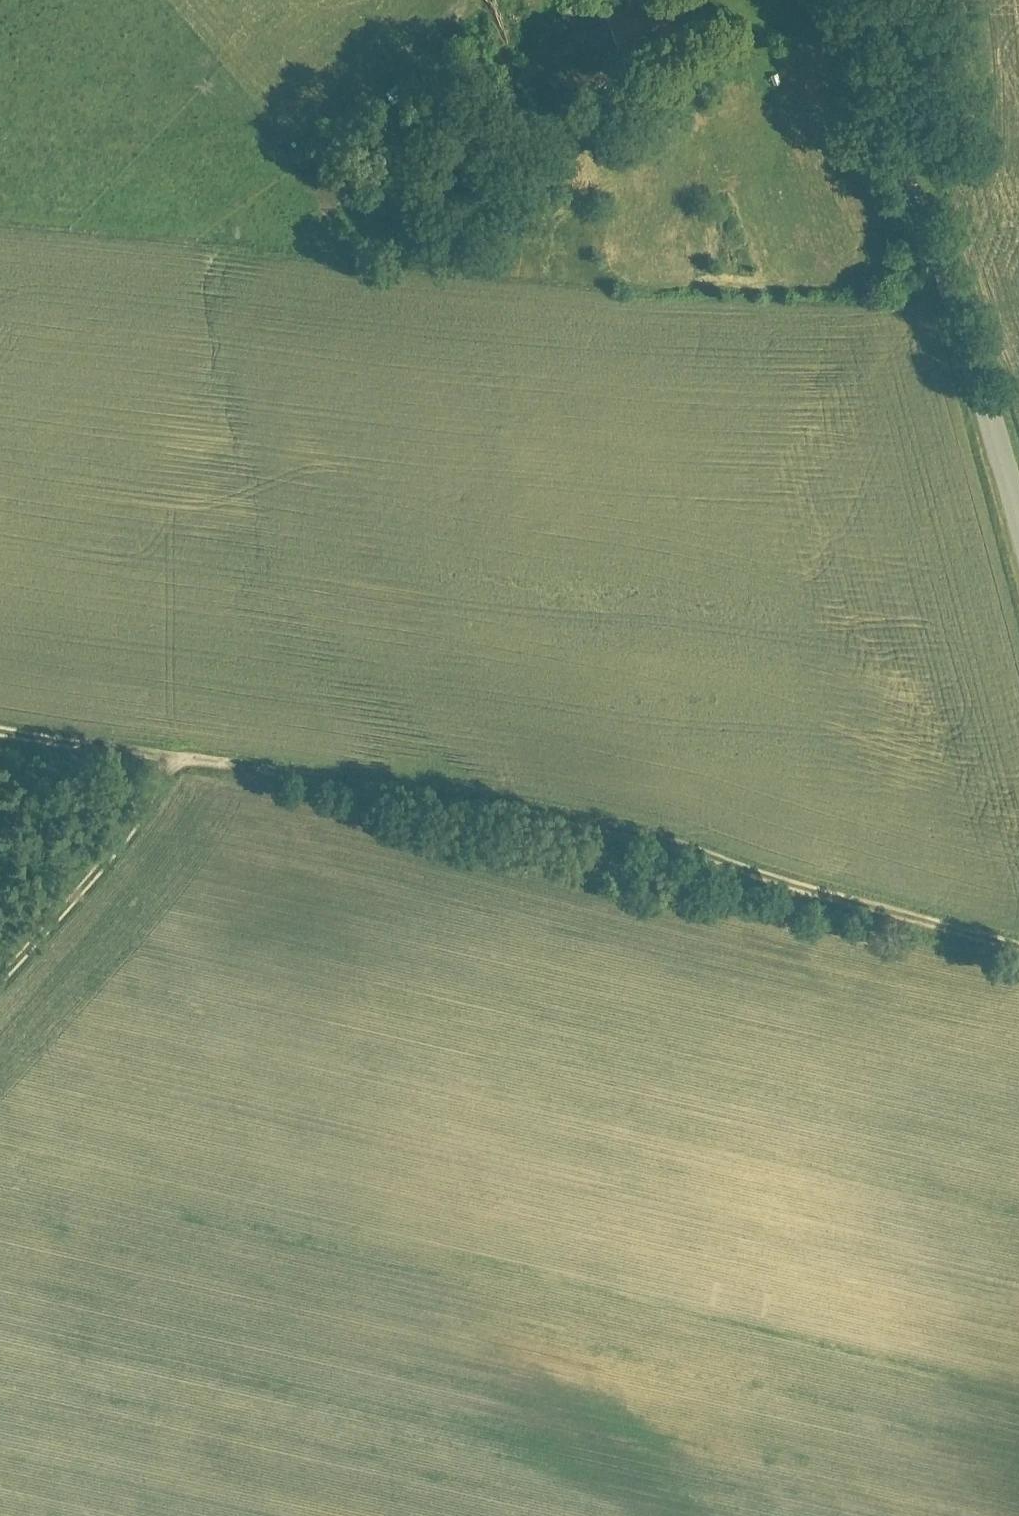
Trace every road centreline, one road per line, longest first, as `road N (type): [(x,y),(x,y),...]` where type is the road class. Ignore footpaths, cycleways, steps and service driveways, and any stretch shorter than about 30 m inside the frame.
road 1 (residential): [(1018,533),(936,252),(837,0)]

